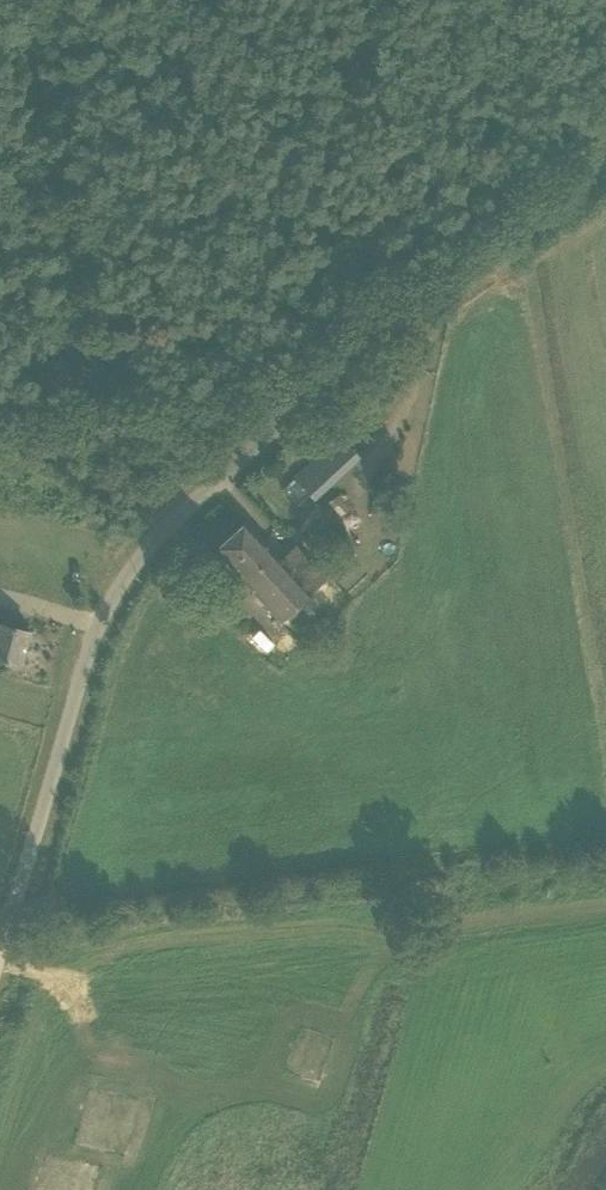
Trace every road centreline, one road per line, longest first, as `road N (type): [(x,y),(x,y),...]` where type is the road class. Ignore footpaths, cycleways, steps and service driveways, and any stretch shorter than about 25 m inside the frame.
road 1 (unclassified): [(0,950),(79,680),(105,610),(135,562),(323,389),(605,168)]

